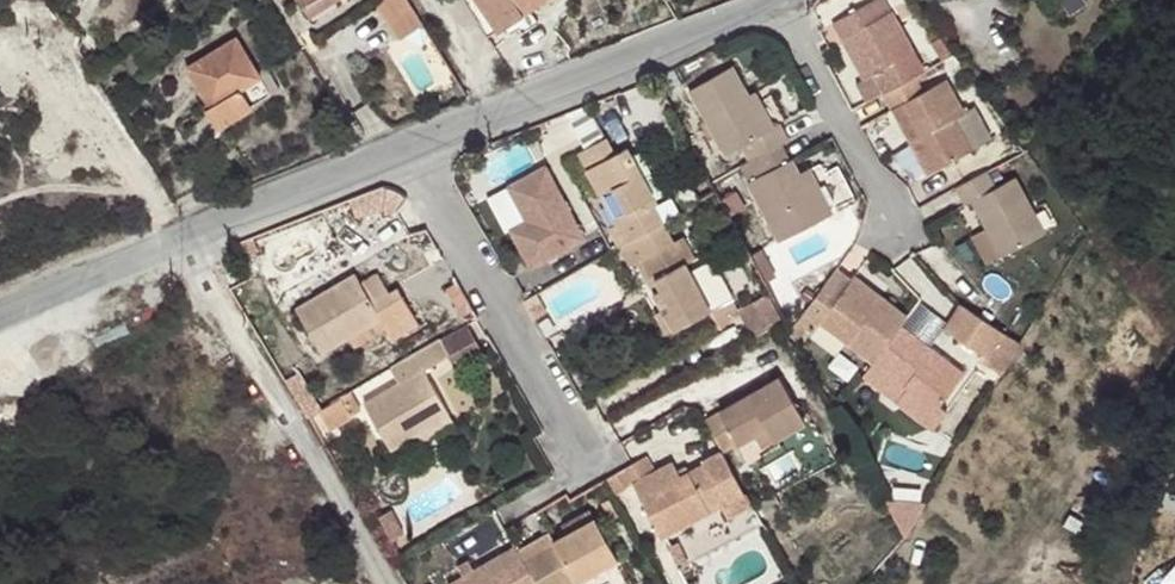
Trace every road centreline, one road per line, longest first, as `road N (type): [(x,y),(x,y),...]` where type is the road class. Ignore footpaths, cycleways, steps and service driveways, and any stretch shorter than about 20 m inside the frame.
road 1 (residential): [(388,583),(184,242)]
road 2 (residential): [(411,146),(766,0)]
road 3 (residential): [(574,442),(411,146)]
road 4 (residential): [(895,227),(776,0)]
road 5 (residential): [(184,242),(411,146)]
road 6 (residential): [(0,310),(184,242)]

